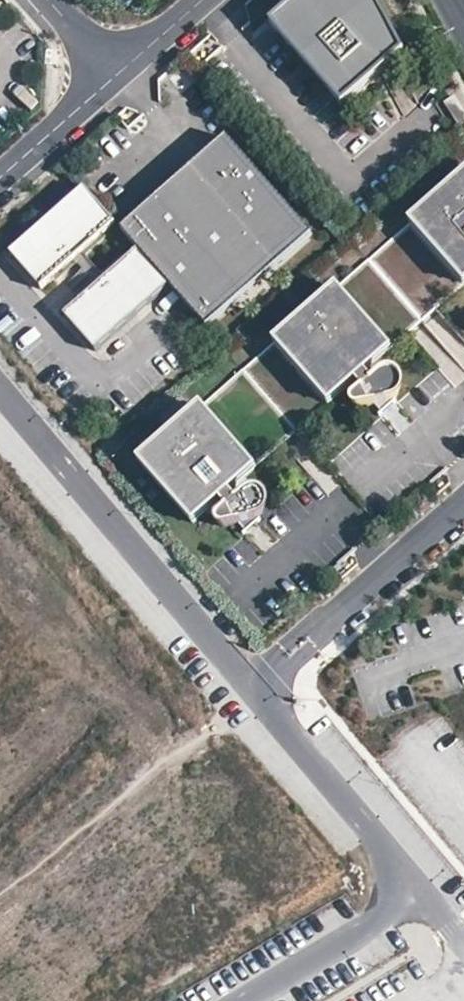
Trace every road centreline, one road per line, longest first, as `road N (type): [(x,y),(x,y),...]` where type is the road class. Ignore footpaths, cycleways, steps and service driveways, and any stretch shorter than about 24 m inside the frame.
road 1 (unclassified): [(284,658),(463,503)]
road 2 (unclassified): [(0,182),(111,85)]
road 3 (unclassified): [(111,85),(205,0)]

